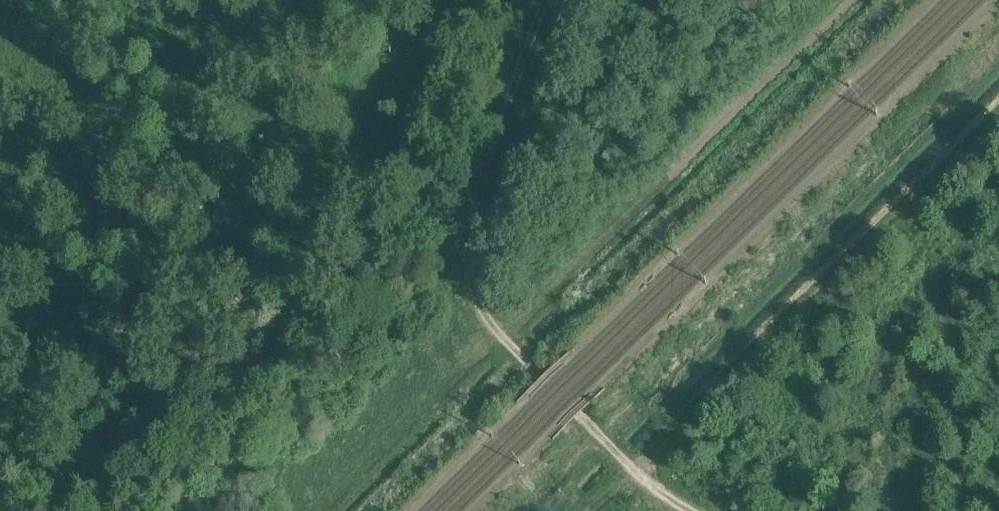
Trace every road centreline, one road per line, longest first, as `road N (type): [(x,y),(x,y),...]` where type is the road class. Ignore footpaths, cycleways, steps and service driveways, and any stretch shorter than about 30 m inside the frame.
road 1 (track): [(317,510),(843,0)]
road 2 (track): [(365,510),(889,0)]
road 3 (track): [(998,47),(523,510)]
road 4 (track): [(550,0),(471,220),(474,301),(600,438),(689,510)]
road 5 (track): [(998,108),(590,510)]

